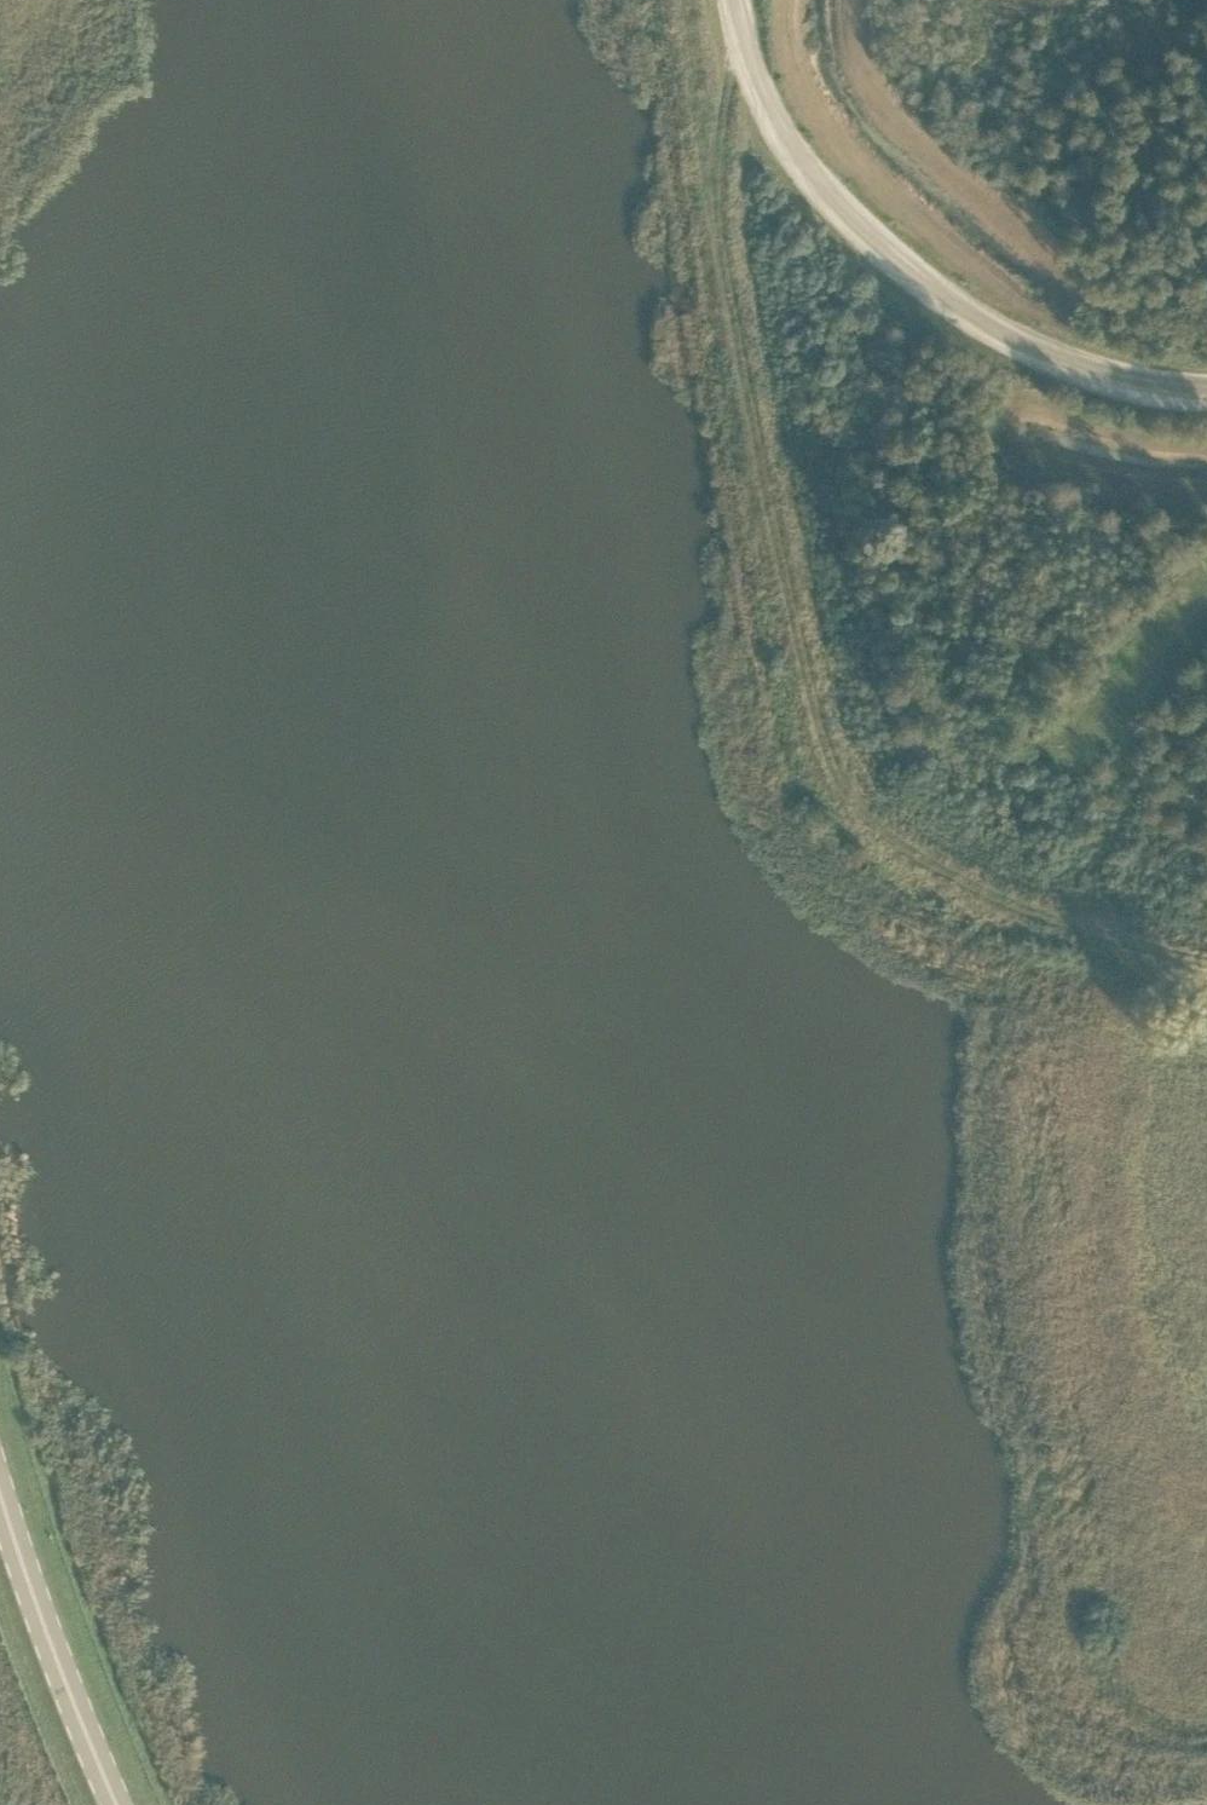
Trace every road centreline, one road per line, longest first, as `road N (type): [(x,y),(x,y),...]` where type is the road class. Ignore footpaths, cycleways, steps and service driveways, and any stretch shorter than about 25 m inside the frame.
road 1 (track): [(1206,386),(1120,378),(982,326),(810,174),(758,98),(735,0)]
road 2 (primary): [(118,1804),(0,1490)]

